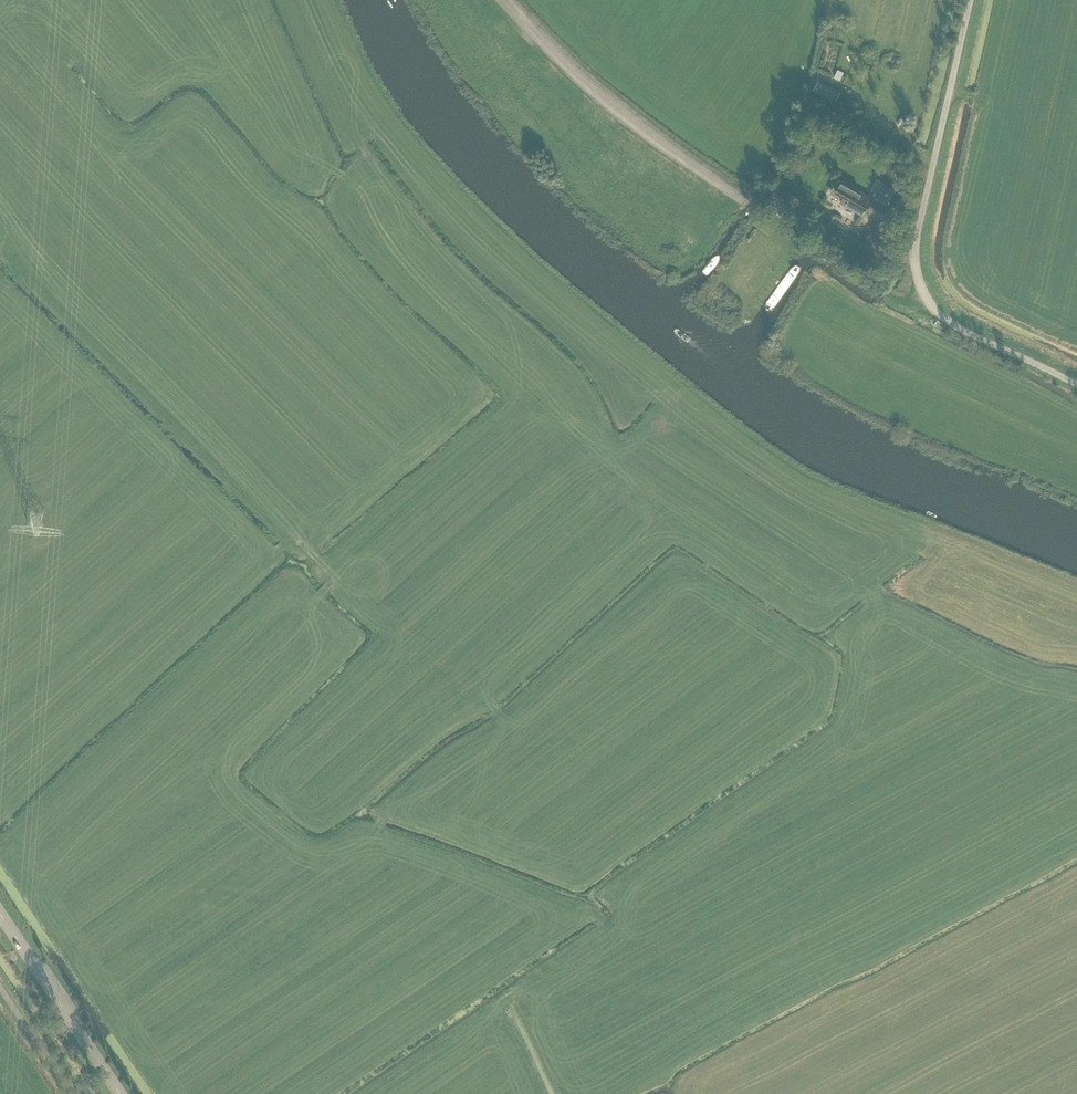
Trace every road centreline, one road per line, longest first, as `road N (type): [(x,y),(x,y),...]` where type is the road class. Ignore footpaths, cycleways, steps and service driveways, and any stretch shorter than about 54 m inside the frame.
road 1 (unclassified): [(970,0),(915,245),(919,280),(948,321),(1076,385)]
road 2 (secondary): [(120,1093),(0,915)]

